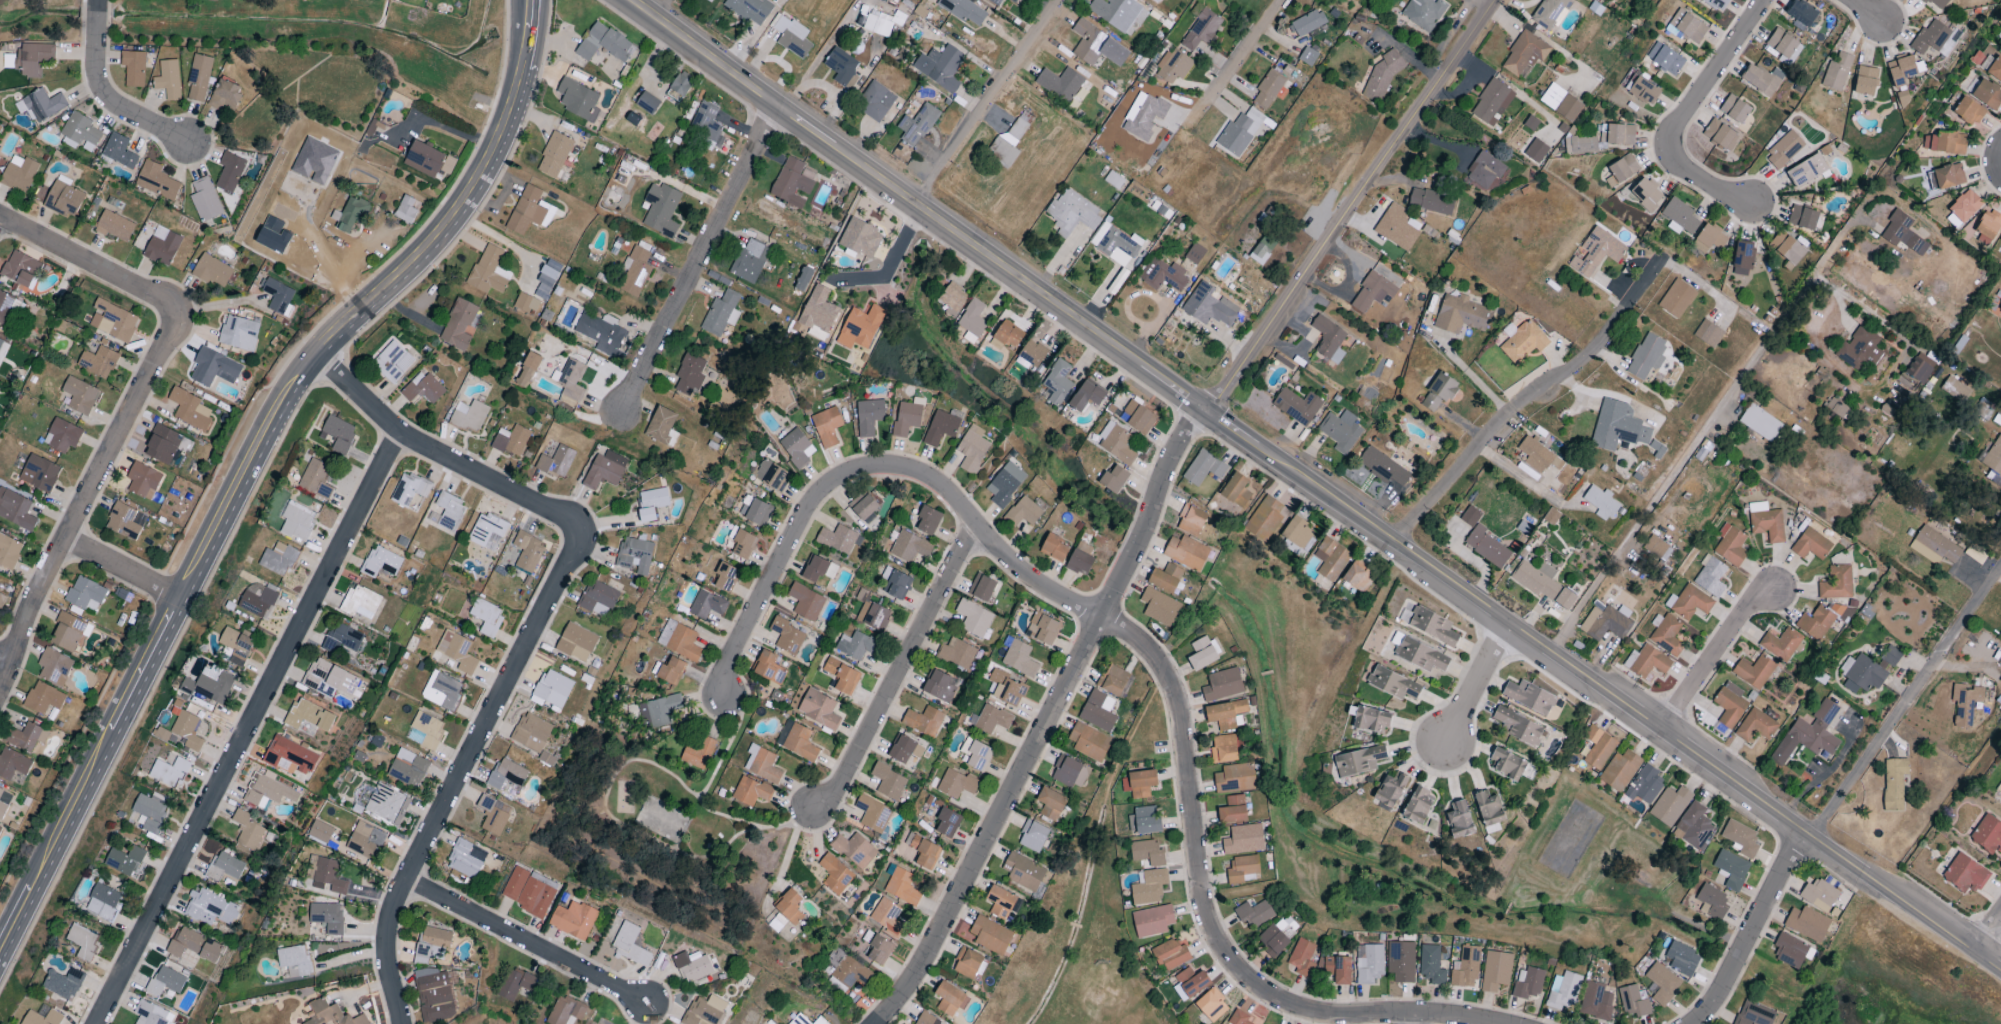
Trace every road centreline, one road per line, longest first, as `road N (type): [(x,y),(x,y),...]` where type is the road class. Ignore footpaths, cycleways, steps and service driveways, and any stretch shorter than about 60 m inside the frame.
road 1 (tertiary): [(2000,972),(631,0)]
road 2 (residential): [(725,698),(726,662),(809,504),(860,469),(918,471),(948,488),(1036,583),(1134,635),(1164,664),(1182,712),(1204,899),(1232,961),(1268,994),(1308,1011),(1498,1023)]
road 3 (residential): [(880,1023),(934,944),(1141,547),(1171,461),(1499,0)]
road 4 (tertiary): [(0,944),(279,400),(314,352),(455,212),(495,147),(516,85),(529,0)]
road 5 (residential): [(95,1023),(403,434)]
road 6 (residential): [(401,1023),(388,967),(390,915),(572,556),(564,518),(501,487)]
road 7 (residential): [(0,692),(38,591),(170,336)]
road 8 (residential): [(1390,542),(1510,416),(1579,364),(1658,271)]
road 9 (residential): [(622,412),(773,105)]
road 10 (residential): [(2000,566),(1818,843)]
road 11 (residential): [(815,805),(835,790),(975,523)]
road 12 (residential): [(1766,0),(1677,130),(1677,157),(1687,169),(1754,206)]
road 13 (residential): [(406,881),(648,1003)]
road 14 (residential): [(918,206),(1064,0)]
road 15 (residential): [(314,352),(403,434),(501,487)]
road 16 (residential): [(0,217),(163,302),(174,316),(170,336)]
road 17 (residential): [(1695,1023),(1720,995),(1804,833)]
road 18 (residential): [(97,0),(96,73),(110,100),(190,142)]
road 19 (residential): [(1663,732),(1770,586)]
road 20 (residential): [(1591,850),(1544,1023)]
road 21 (residential): [(1507,621),(1440,743)]
road 22 (residential): [(66,538),(181,596)]
road 23 (residential): [(1282,0),(1209,103)]

